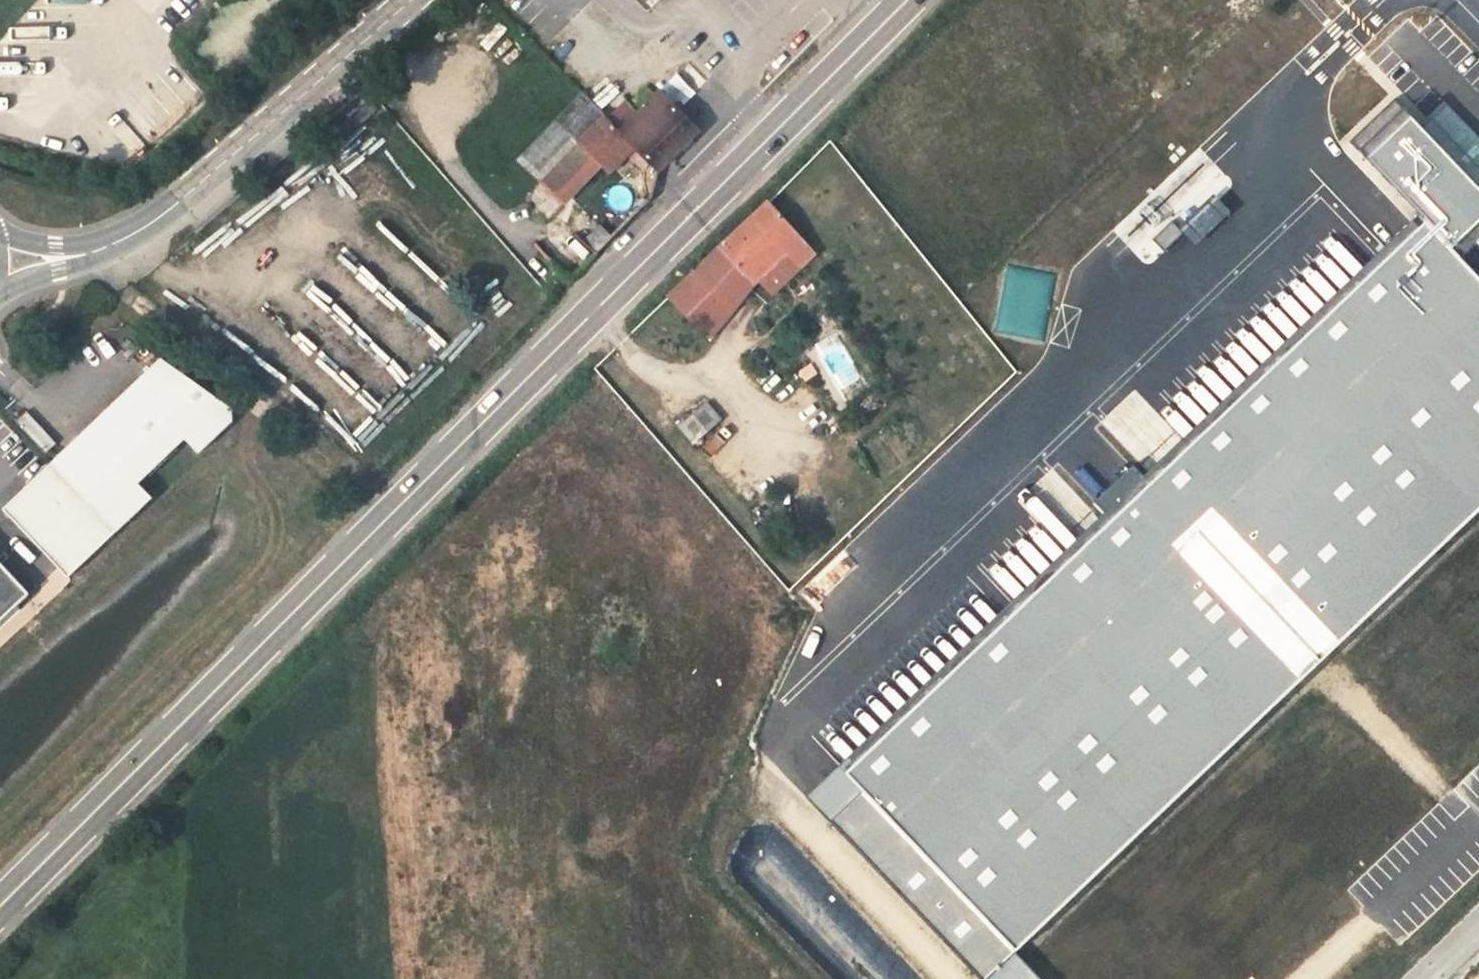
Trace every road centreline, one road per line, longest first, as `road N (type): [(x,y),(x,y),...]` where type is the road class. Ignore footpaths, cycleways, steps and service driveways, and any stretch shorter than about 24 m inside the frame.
road 1 (primary): [(0,904),(753,157)]
road 2 (unclassified): [(411,0),(169,213),(111,247),(2,275)]
road 3 (primary): [(753,157),(900,11)]

